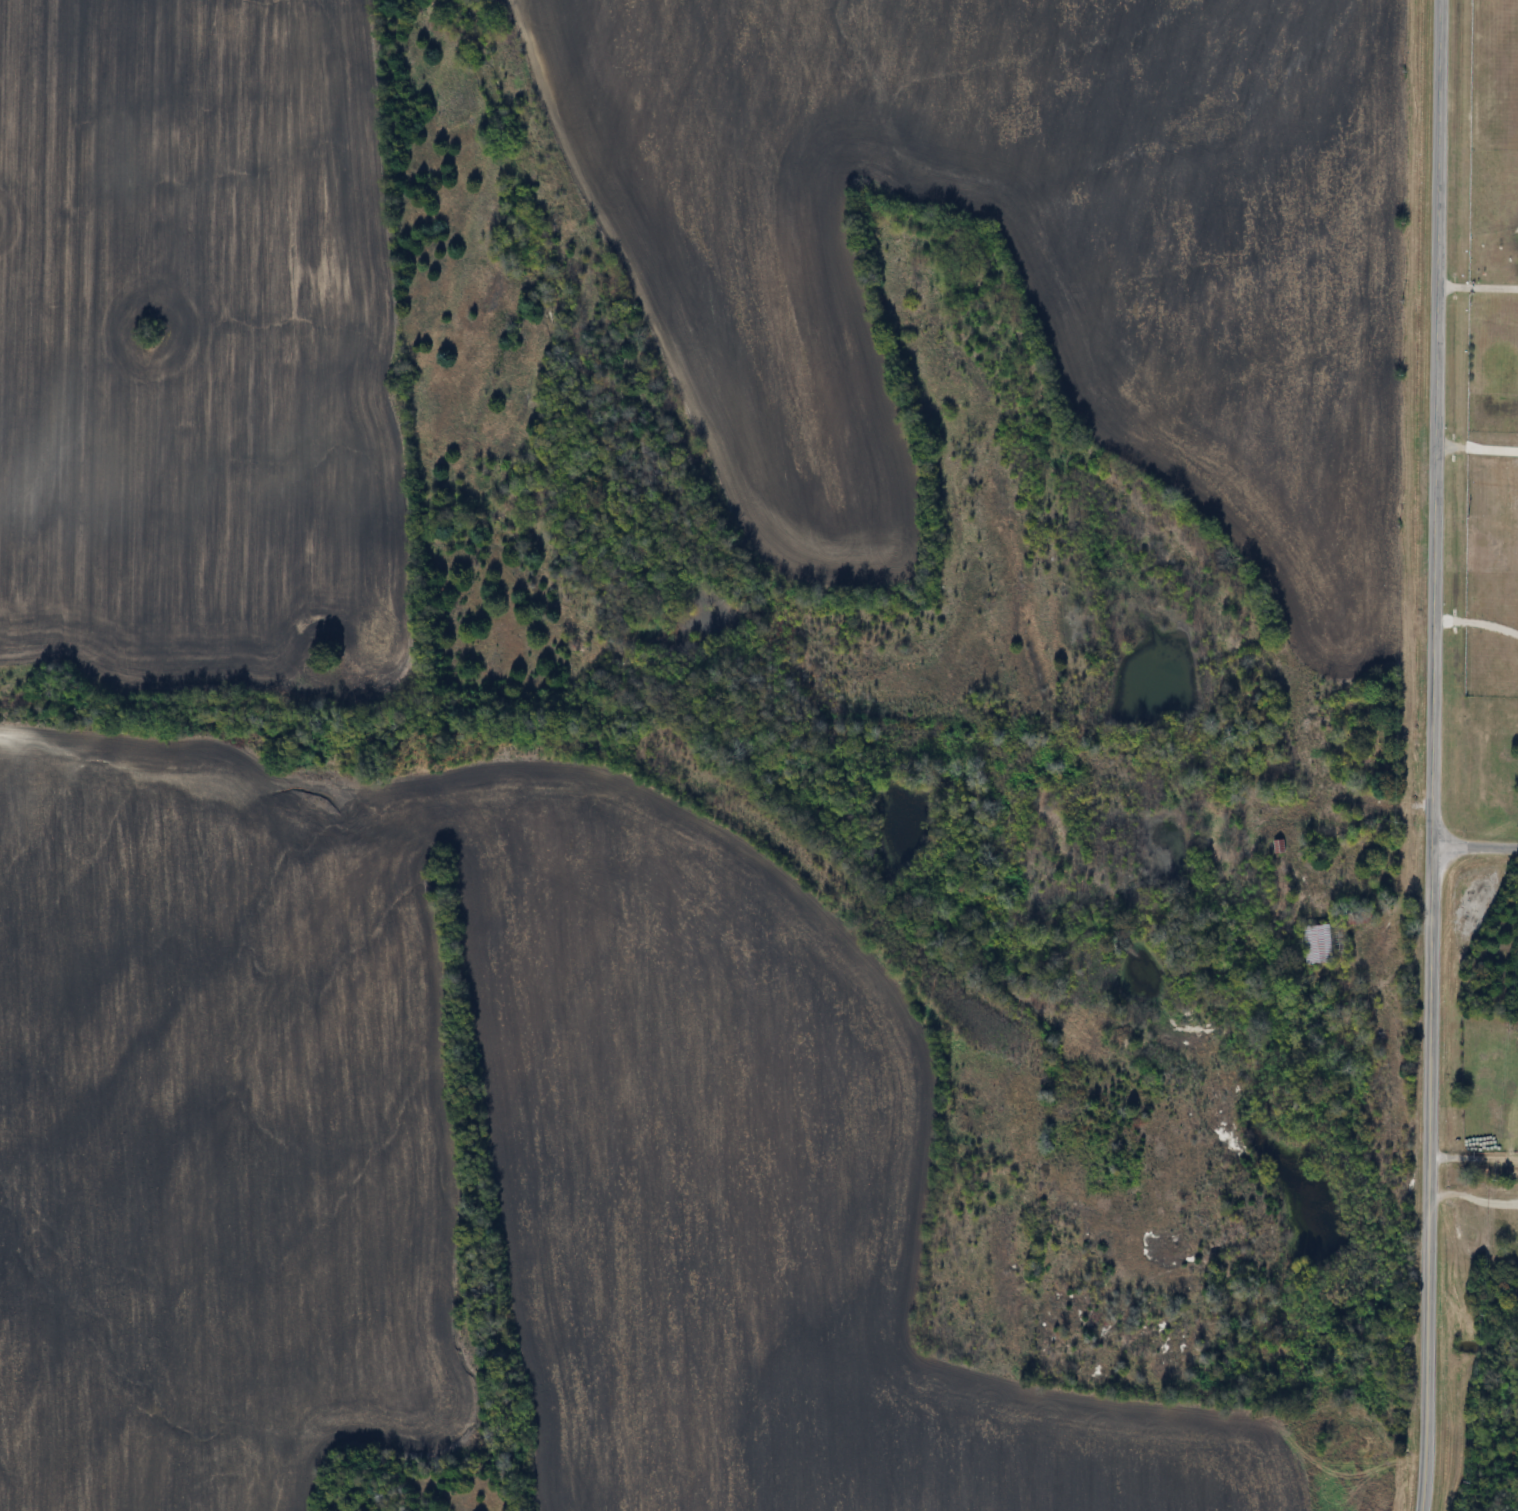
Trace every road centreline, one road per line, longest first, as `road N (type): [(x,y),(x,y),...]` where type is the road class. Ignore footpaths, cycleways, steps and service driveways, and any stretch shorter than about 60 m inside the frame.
road 1 (secondary): [(1444,0),(1425,1510)]

